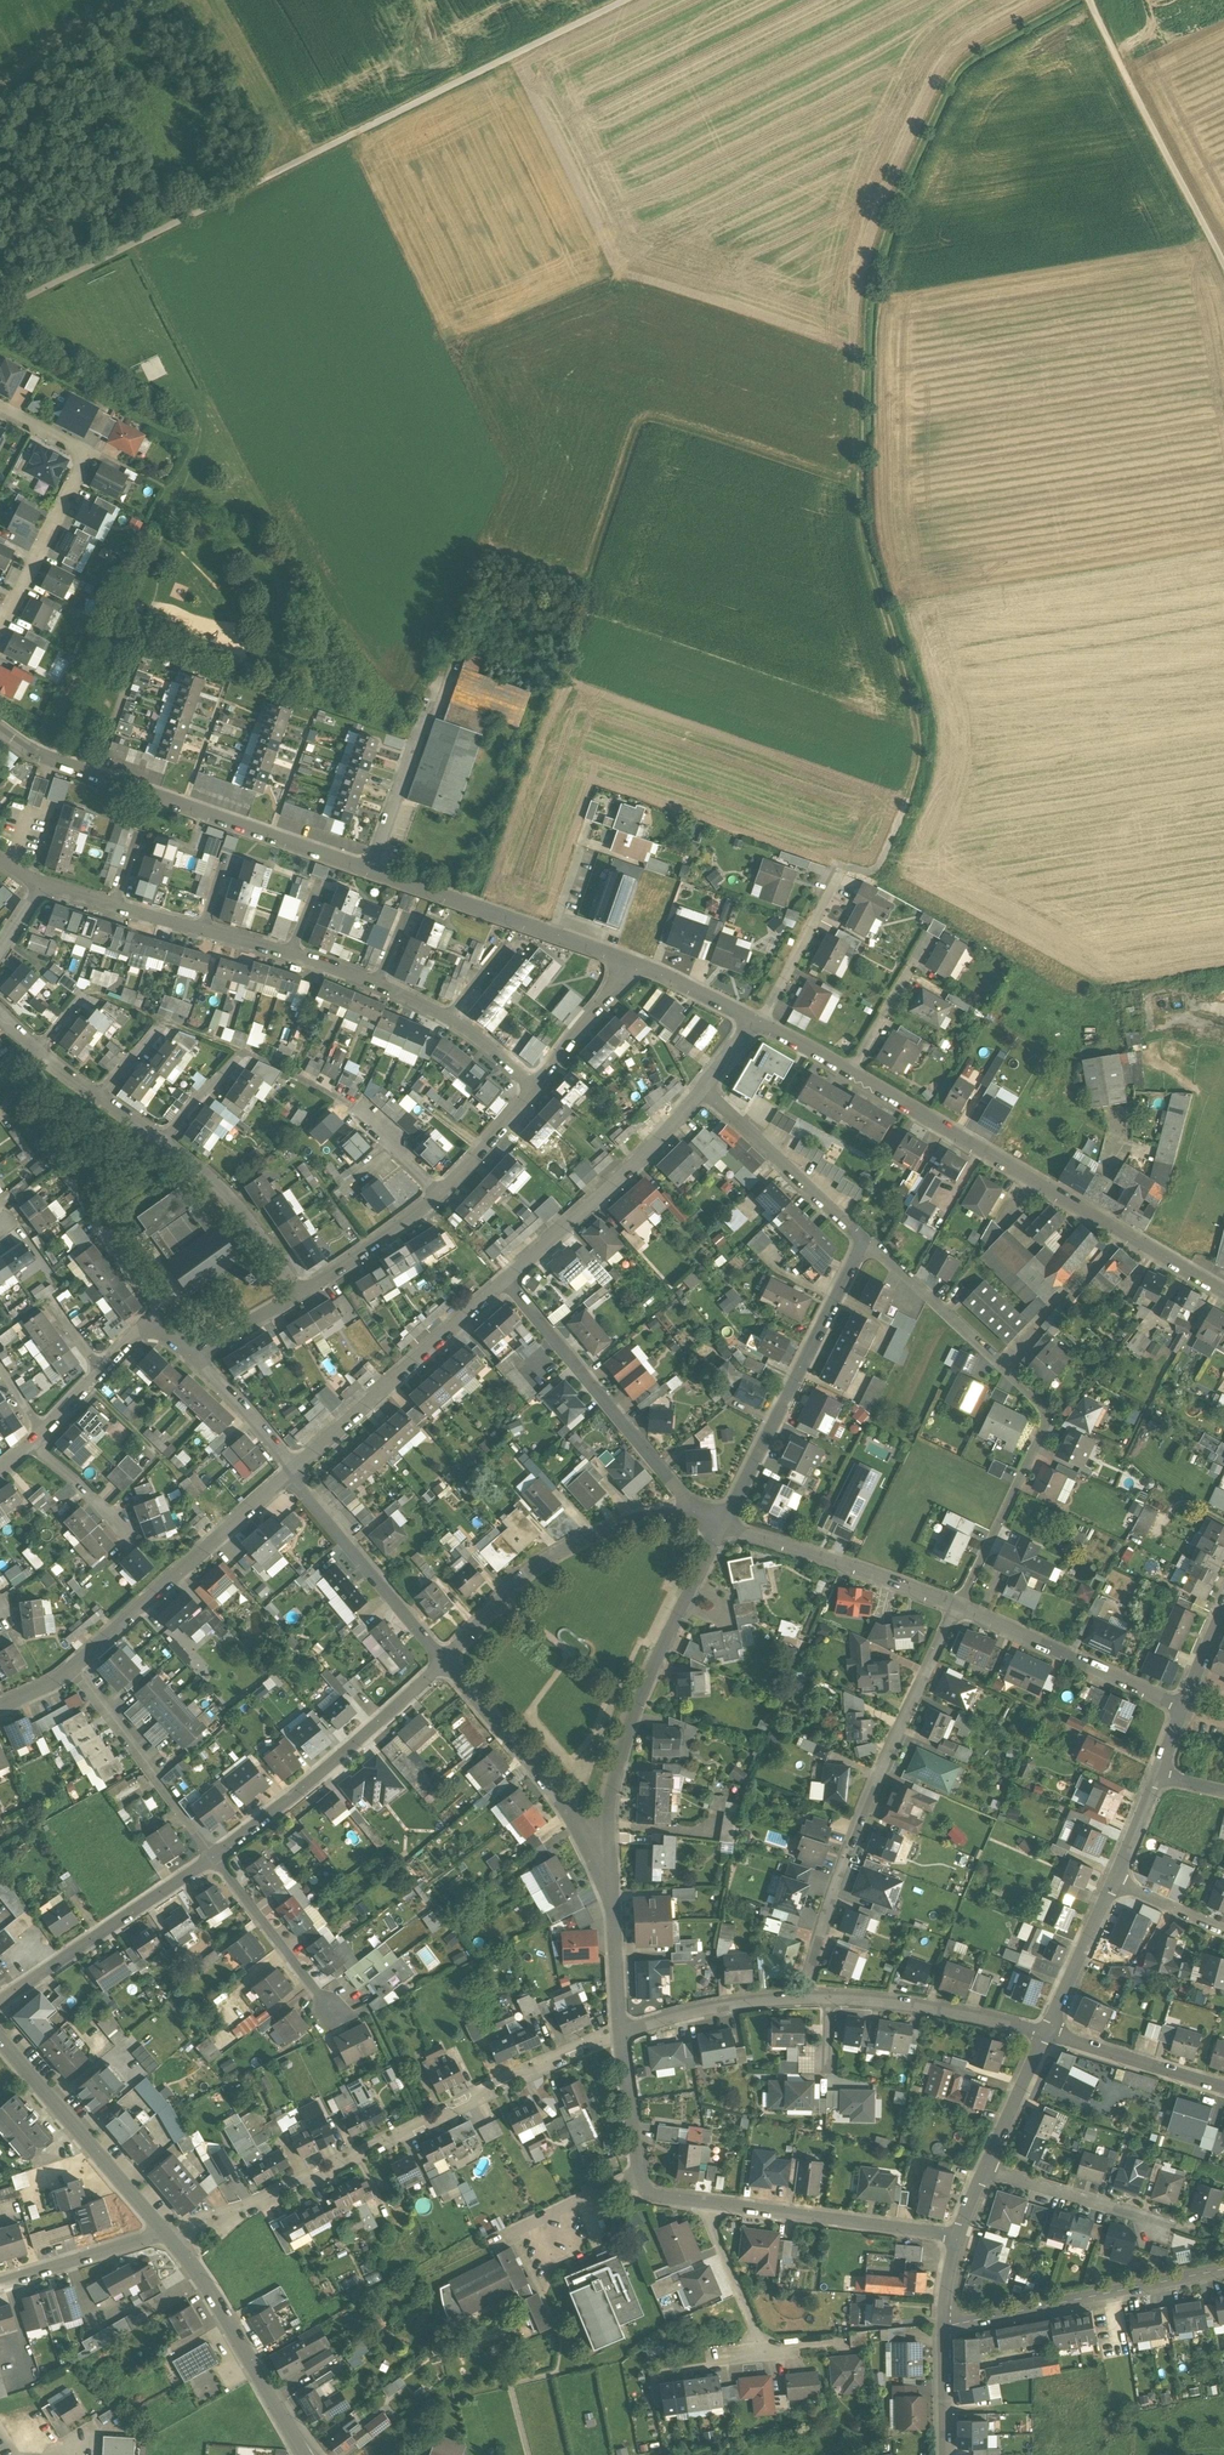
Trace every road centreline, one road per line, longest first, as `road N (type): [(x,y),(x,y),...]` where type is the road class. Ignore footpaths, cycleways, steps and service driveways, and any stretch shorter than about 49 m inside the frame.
road 1 (track): [(837,865),(872,872),(882,858),(910,800),(918,722),(868,538),(867,302),(904,181),(960,75),(1074,0)]
road 2 (track): [(0,309),(626,0)]
road 3 (track): [(431,684),(506,475),(343,139)]
road 4 (residential): [(169,2234),(243,2212),(619,2034)]
road 5 (residential): [(865,1238),(1050,1414),(957,1608)]
road 6 (residential): [(1223,1291),(851,1072)]
road 7 (residential): [(957,1608),(857,1820),(806,1997)]
road 8 (residential): [(371,870),(97,778),(27,751),(0,731)]
road 9 (residential): [(721,1524),(633,1708),(611,1802),(611,1882)]
road 10 (residential): [(721,1524),(663,1517),(596,1535),(534,1569),(442,1664)]
road 11 (residential): [(721,1524),(696,1508),(505,1281)]
road 12 (residential): [(865,1238),(721,1524)]
road 13 (residential): [(442,1664),(361,1743),(213,1858)]
road 14 (residential): [(72,1671),(292,1470)]
road 15 (track): [(1223,262),(1091,0)]
road 16 (residential): [(0,408),(73,444),(84,469),(0,627)]
road 17 (secondary): [(1223,2269),(943,2326)]
road 18 (residential): [(292,1470),(505,1281)]
road 19 (residential): [(505,1281),(705,1089)]
road 20 (residential): [(611,1882),(442,1664)]
road 21 (residential): [(213,1858),(0,2006)]
road 22 (residential): [(305,2454),(169,2234)]
road 23 (residential): [(169,2234),(0,2040)]
road 24 (residential): [(705,2204),(959,2236)]
road 25 (residential): [(957,1608),(721,1524)]
road 26 (residential): [(1185,1709),(957,1608)]
road 27 (residential): [(442,1664),(292,1470)]
road 28 (residential): [(72,1671),(213,1858)]
road 29 (residential): [(829,1997),(937,2009),(1046,2033)]
road 30 (residential): [(705,1089),(865,1238)]
road 31 (residential): [(301,1294),(243,1214),(162,1141)]
road 32 (residential): [(213,1858),(341,2018)]
road 33 (residential): [(371,870),(431,684)]
road 34 (residential): [(552,935),(371,870)]
road 35 (residential): [(619,2034),(692,2012),(806,1997)]
road 36 (residential): [(988,2167),(1162,2231)]
road 37 (residential): [(1223,2088),(1046,2033)]
road 38 (residential): [(753,1021),(837,865)]
road 39 (residential): [(0,2287),(169,2234)]
road 40 (residential): [(439,1195),(301,1294)]
road 41 (residential): [(1114,1879),(1046,2033)]
road 42 (residential): [(705,2204),(763,2352)]
road 43 (residential): [(628,962),(534,1088)]
road 44 (residential): [(611,1882),(619,2034)]
road 45 (residential): [(292,1470),(193,1355)]
road 46 (residential): [(1046,2033),(988,2167)]
road 47 (residential): [(534,1088),(439,1195)]
road 48 (residential): [(619,2034),(639,2174)]
road 49 (residential): [(639,2174),(513,2234)]
road 50 (residential): [(753,1021),(628,962)]
road 51 (secondary): [(943,2326),(945,2454)]
road 52 (residential): [(301,1294),(193,1355)]
road 53 (residential): [(914,966),(851,1072)]
road 54 (residential): [(119,1529),(33,1443)]
road 55 (residential): [(243,1051),(162,1141)]
road 56 (residential): [(439,1195),(355,1108)]
road 57 (residential): [(1114,1879),(1223,1929)]

